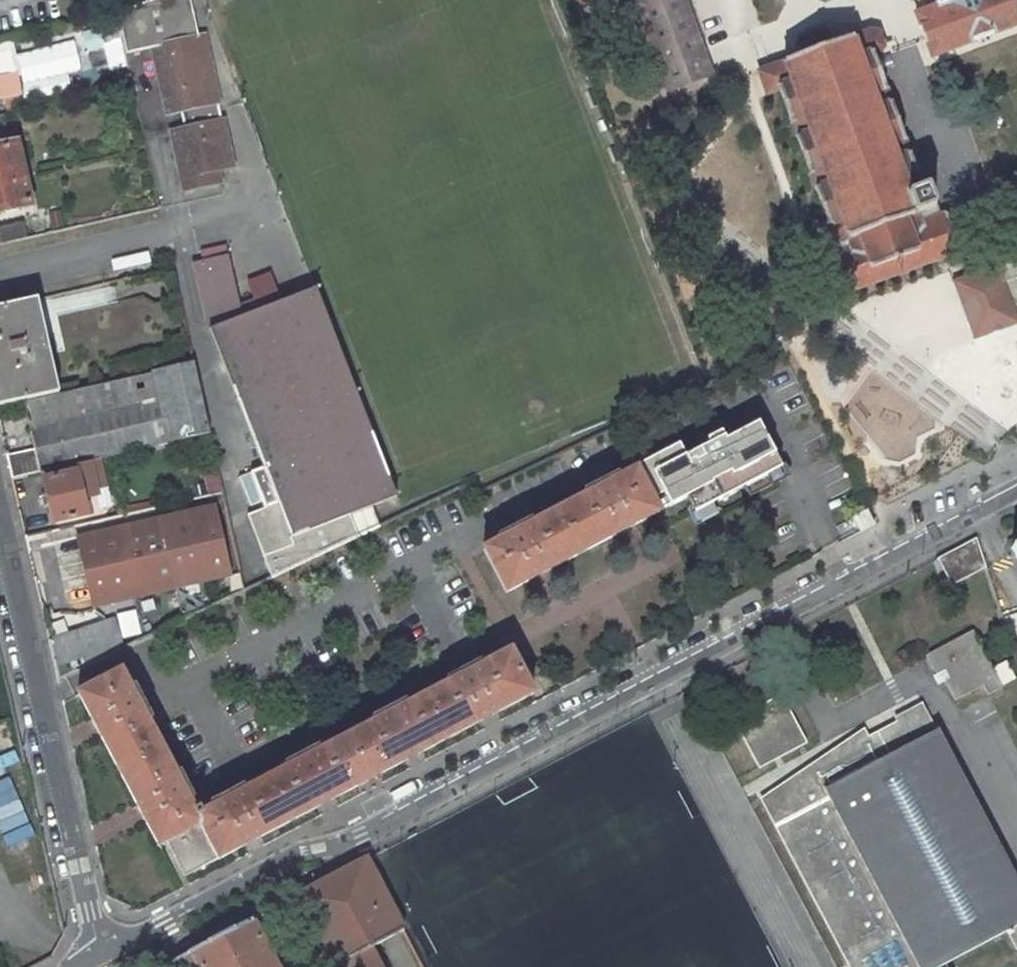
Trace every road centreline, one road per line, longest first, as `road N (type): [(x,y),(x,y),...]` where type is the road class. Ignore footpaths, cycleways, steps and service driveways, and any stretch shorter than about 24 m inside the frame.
road 1 (unclassified): [(104,952),(284,859),(362,836),(1016,489)]
road 2 (residential): [(0,526),(104,952)]

